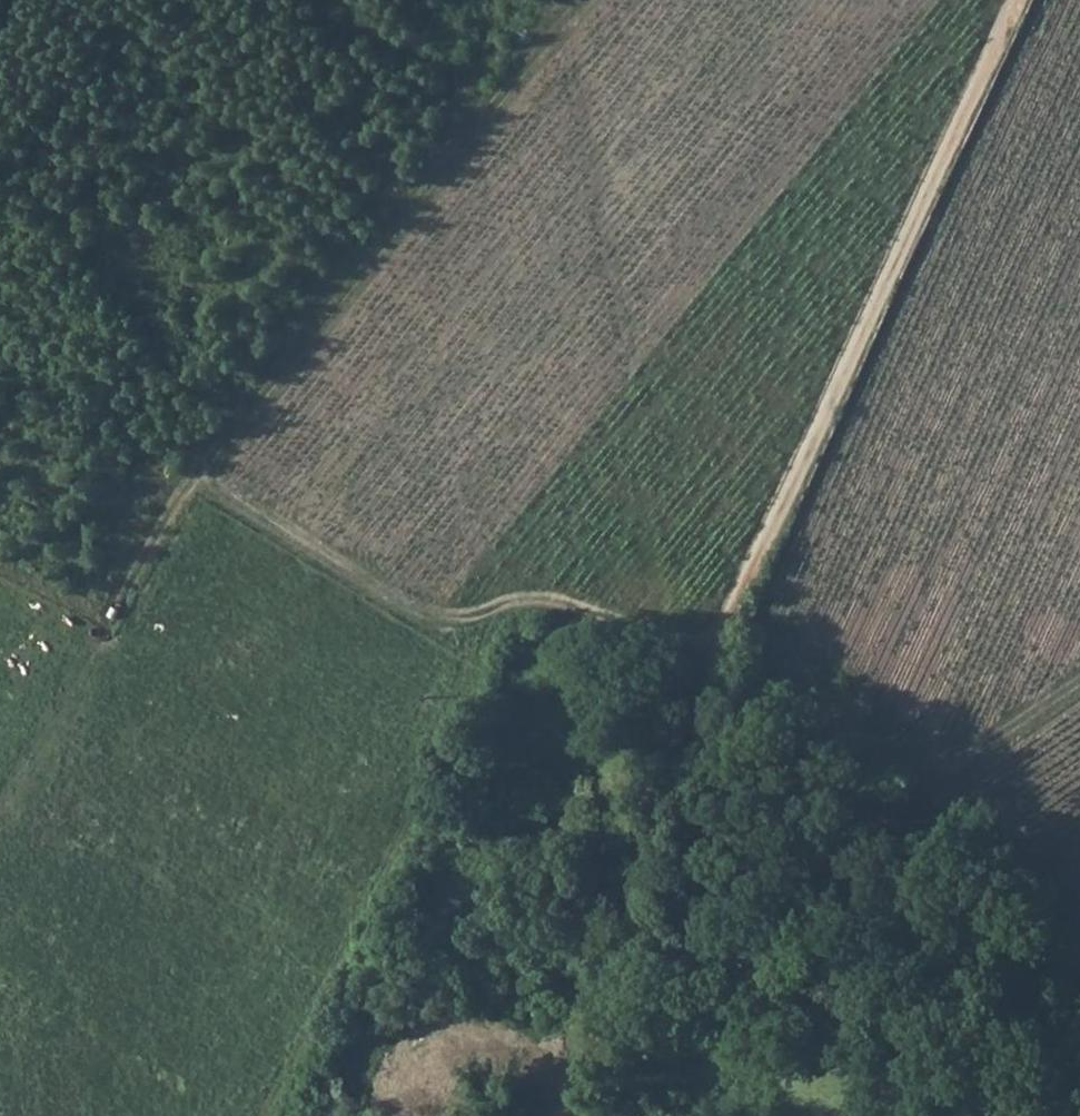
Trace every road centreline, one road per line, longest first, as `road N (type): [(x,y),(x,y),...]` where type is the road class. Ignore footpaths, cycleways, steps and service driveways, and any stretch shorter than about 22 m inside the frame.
road 1 (track): [(204,471),(216,444),(379,236),(530,54),(555,43),(569,50),(630,358)]
road 2 (track): [(258,1115),(487,613),(603,614),(669,646),(737,607)]
road 3 (track): [(487,613),(445,612),(204,471),(179,493),(0,803)]
road 4 (track): [(737,607),(1017,0)]
road 5 (track): [(737,607),(575,1115)]

